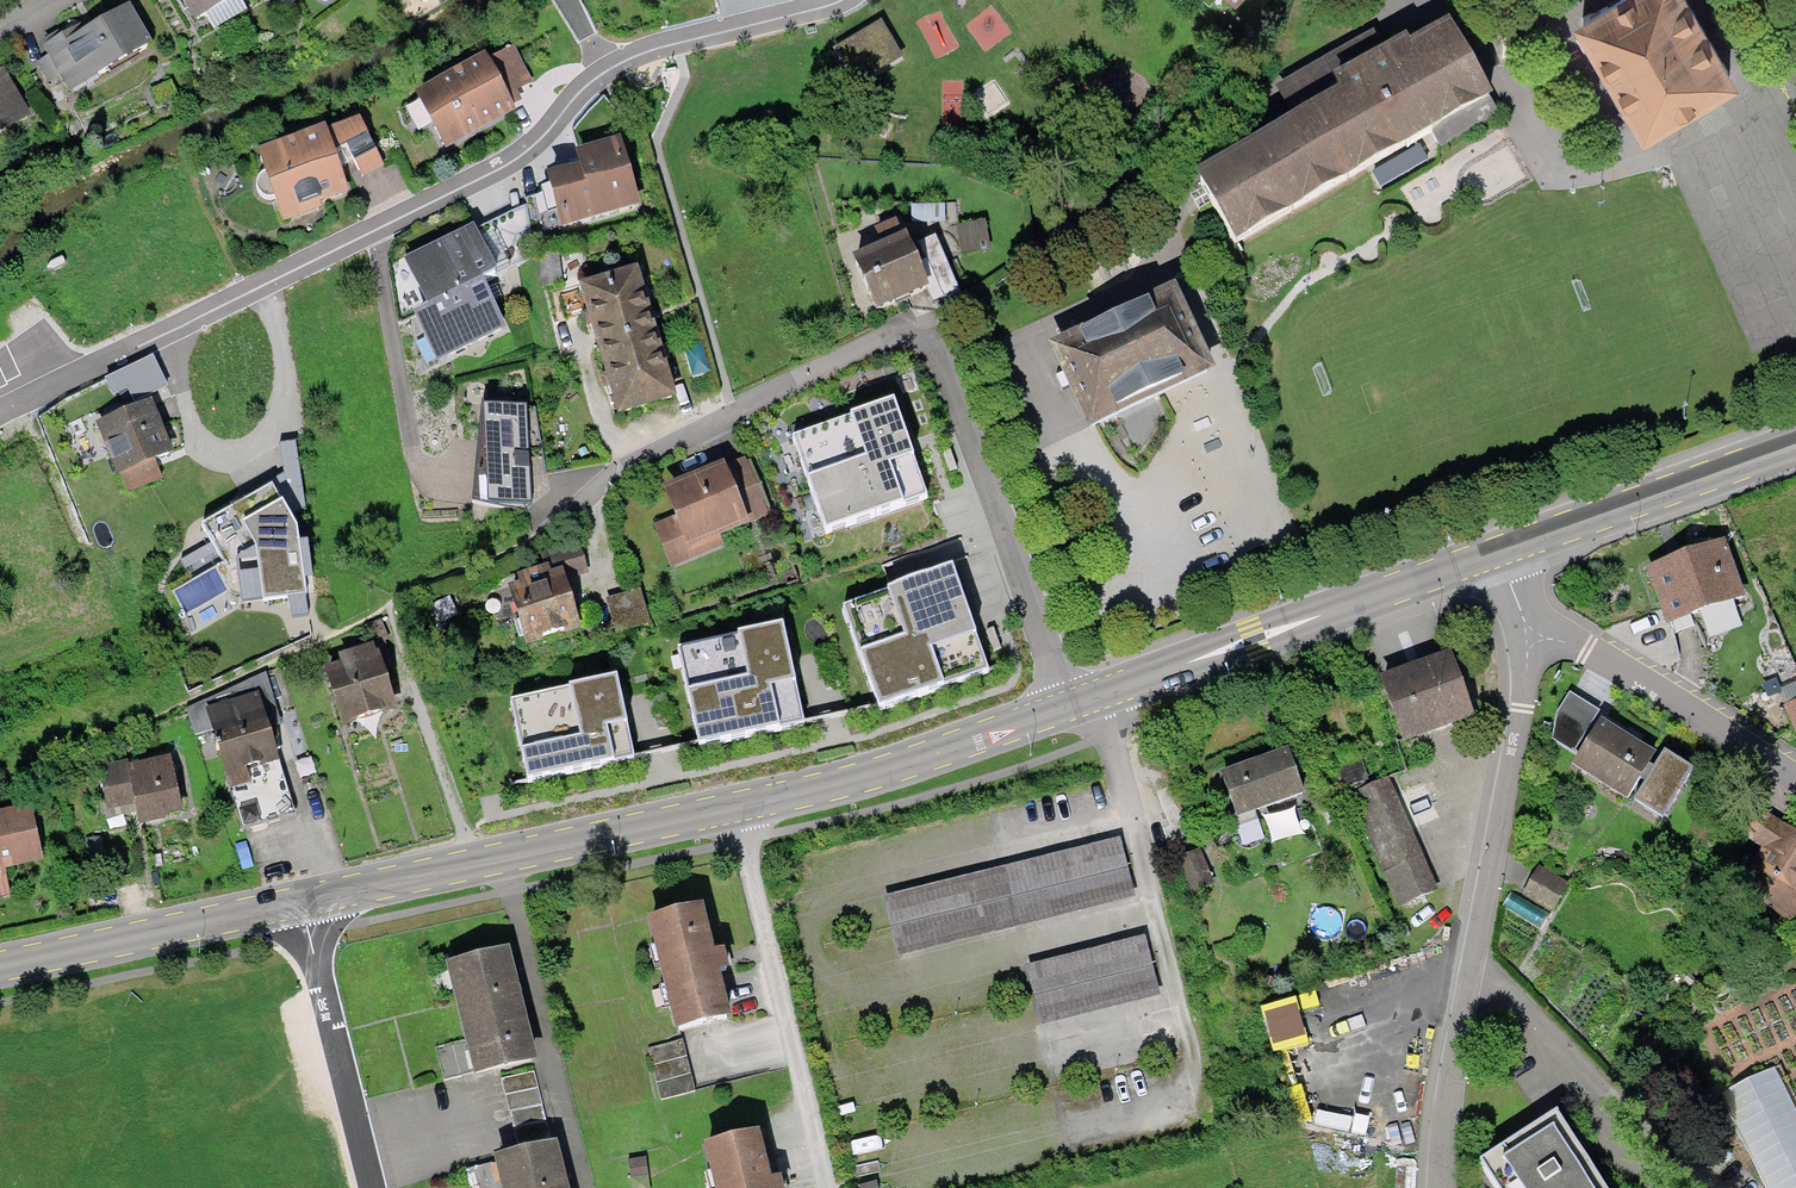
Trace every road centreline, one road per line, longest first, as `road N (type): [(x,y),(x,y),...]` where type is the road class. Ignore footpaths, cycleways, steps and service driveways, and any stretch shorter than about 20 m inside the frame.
road 1 (residential): [(602,61),(526,155),(0,410)]
road 2 (residential): [(1063,708),(933,344),(921,332),(736,413)]
road 3 (residential): [(1525,628),(1522,693),(1436,1187)]
road 4 (secondary): [(1493,551),(1063,708)]
road 5 (secondary): [(735,808),(303,904)]
road 6 (residential): [(678,39),(686,78),(658,140),(736,413)]
road 7 (residential): [(735,808),(826,1187)]
road 8 (secondary): [(1063,708),(836,784),(735,808)]
road 9 (secondary): [(1795,444),(1493,551)]
road 10 (secondary): [(303,904),(0,972)]
road 11 (residential): [(1795,778),(1649,686),(1525,628)]
road 12 (residential): [(303,904),(376,1187)]
road 13 (residential): [(736,413),(597,477),(529,540)]
road 14 (residential): [(844,0),(792,26),(678,39)]

